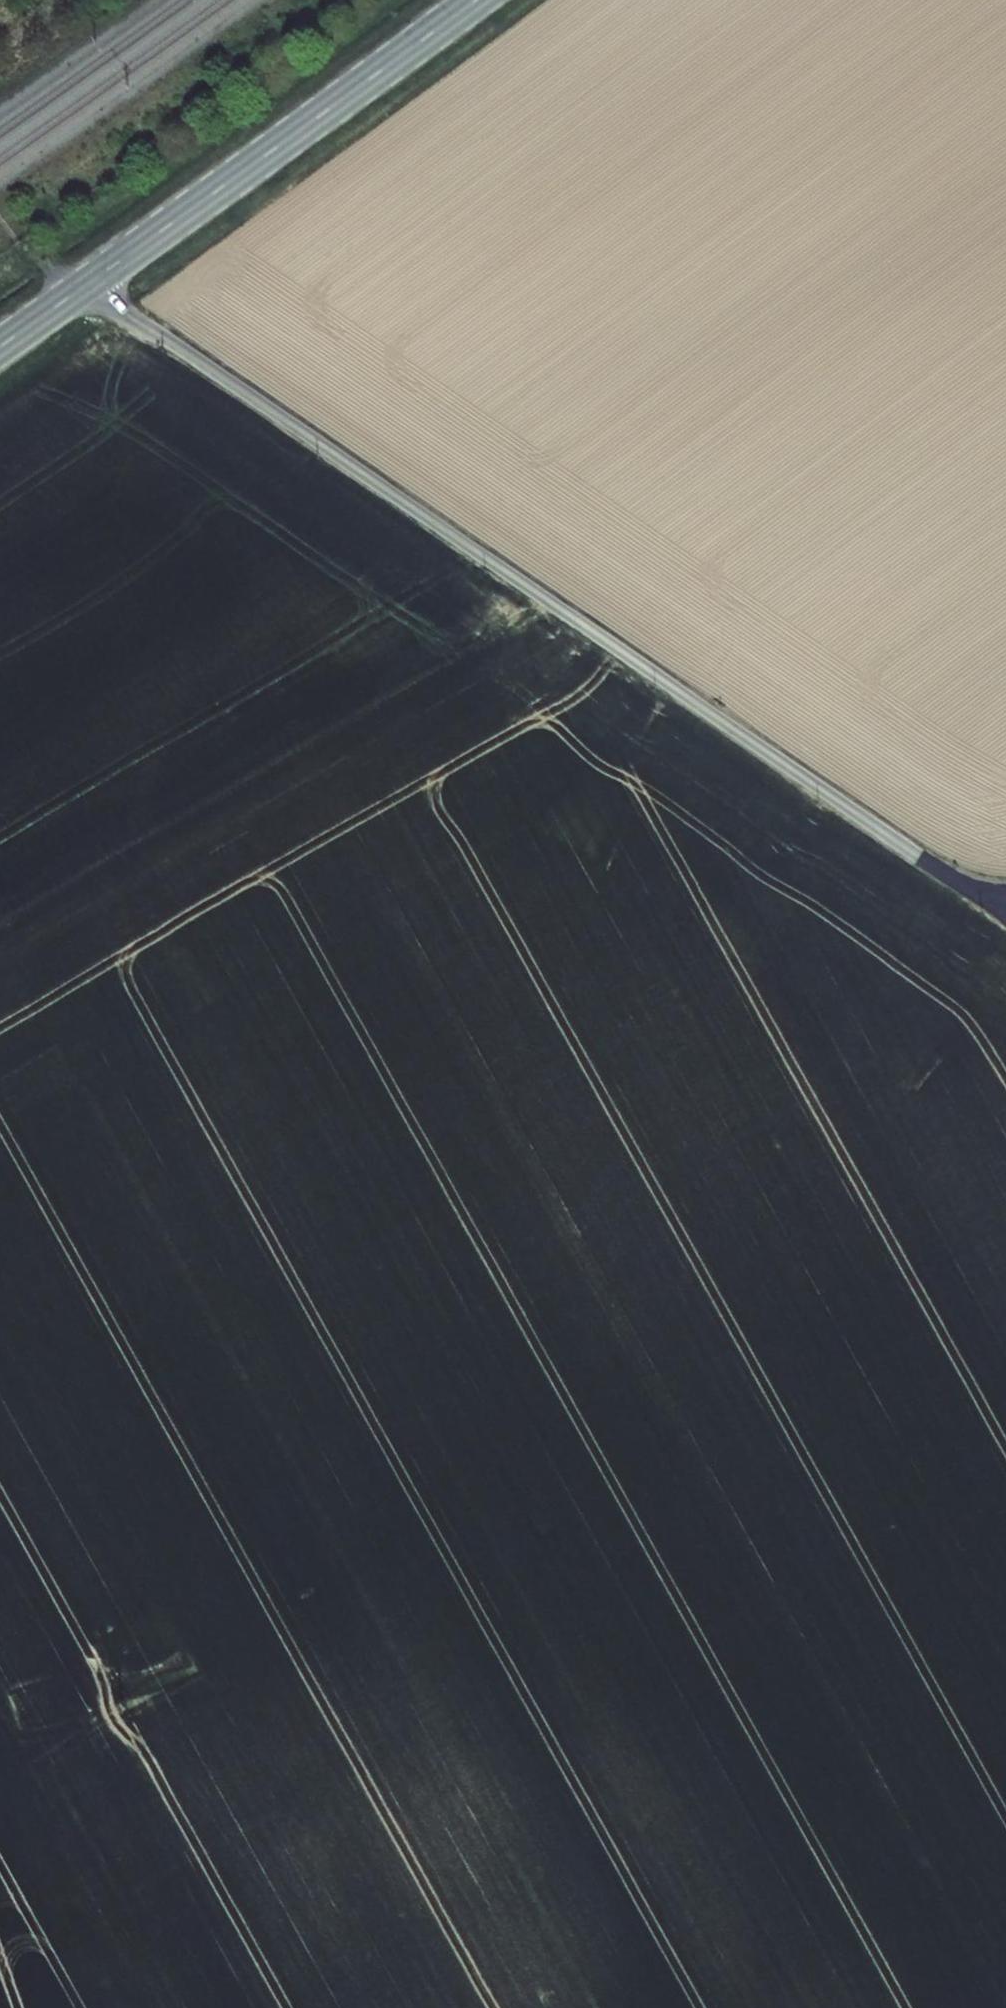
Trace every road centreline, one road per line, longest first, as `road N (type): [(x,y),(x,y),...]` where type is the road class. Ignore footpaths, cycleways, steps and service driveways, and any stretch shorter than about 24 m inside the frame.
road 1 (residential): [(81,289),(193,357),(972,891)]
road 2 (secondary): [(476,0),(81,289)]

